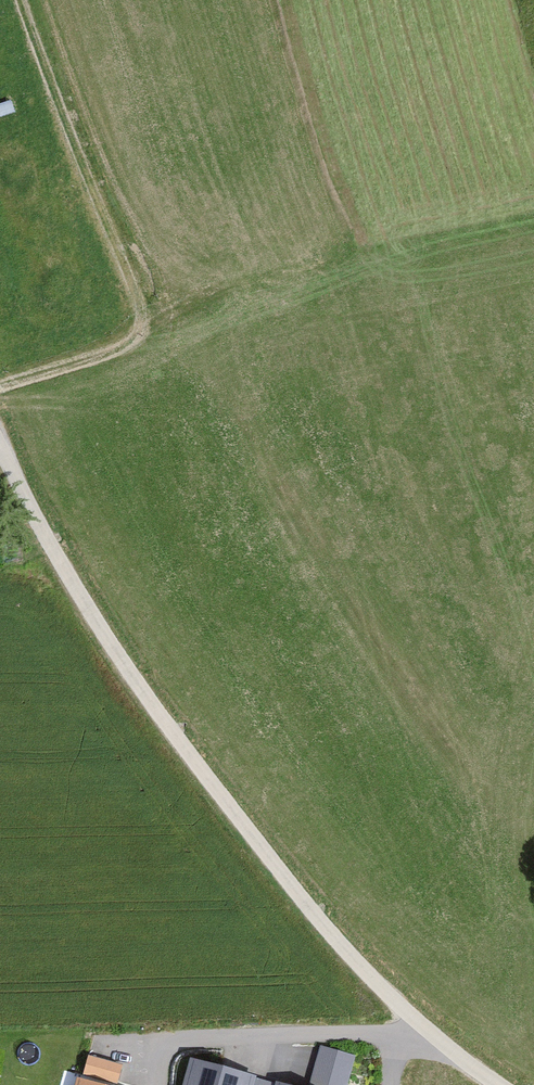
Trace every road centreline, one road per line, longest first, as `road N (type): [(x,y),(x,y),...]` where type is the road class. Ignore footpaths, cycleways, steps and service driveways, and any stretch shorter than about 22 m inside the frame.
road 1 (unclassified): [(0,447),(136,680),(335,930),(445,1040)]
road 2 (track): [(0,392),(103,354),(230,284),(361,258)]
road 3 (track): [(20,0),(136,302),(135,336)]
road 4 (residential): [(445,1040),(157,1045),(151,1084)]

